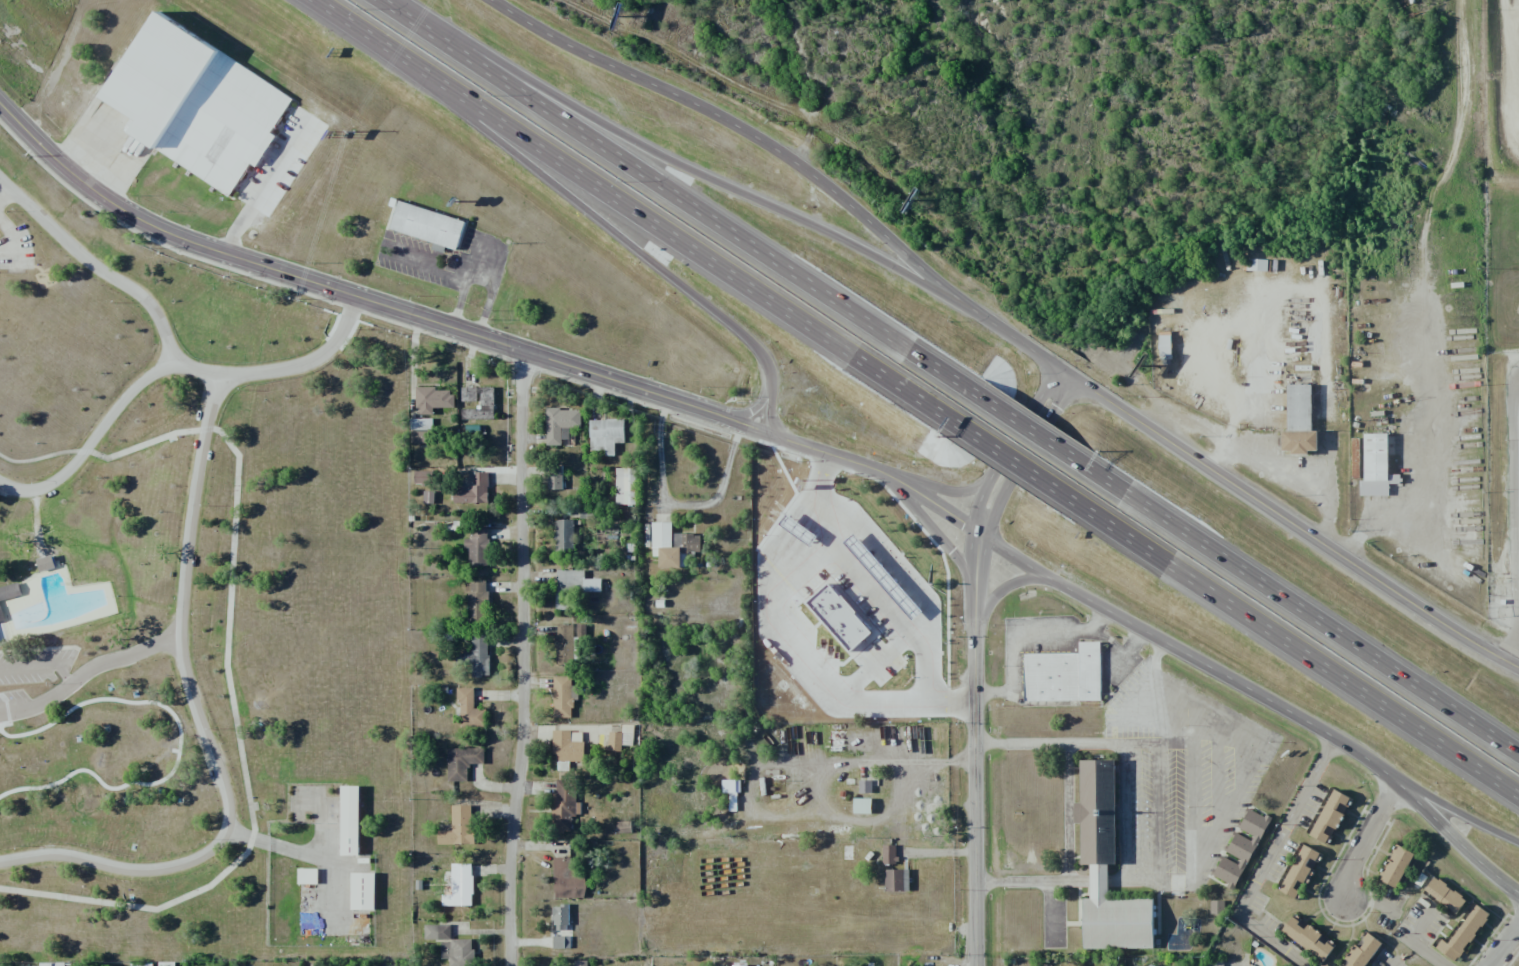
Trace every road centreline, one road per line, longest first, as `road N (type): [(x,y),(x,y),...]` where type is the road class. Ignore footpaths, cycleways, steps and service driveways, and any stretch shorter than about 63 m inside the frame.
road 1 (tertiary): [(0,104),(55,161),(146,222),(763,430)]
road 2 (motorway): [(312,0),(950,420)]
road 3 (motorway): [(970,391),(379,0)]
road 4 (secondary): [(1072,375),(989,321),(800,166),(710,104),(560,46),(490,0)]
road 5 (secondary): [(980,537),(1353,750),(1518,893)]
road 6 (residential): [(512,965),(524,350)]
road 7 (motorway): [(989,321),(866,248),(462,56)]
road 8 (motorway): [(1070,500),(1518,795)]
road 9 (secondary): [(1518,666),(1072,375)]
road 10 (motorway): [(1518,757),(1084,465)]
road 11 (tertiary): [(1000,482),(980,537),(975,584),(978,965)]
road 12 (motorway): [(456,97),(765,359)]
road 13 (secondary): [(980,537),(904,480),(763,430)]
road 14 (motorway): [(950,420),(1070,500)]
road 15 (motorway): [(1084,465),(970,391)]
road 16 (motorway): [(1398,784),(1518,841)]
road 17 (residential): [(1398,784),(1344,871),(1343,899)]
road 18 (tertiary): [(1072,375),(1000,482)]
road 19 (secondary): [(904,480),(975,584)]

